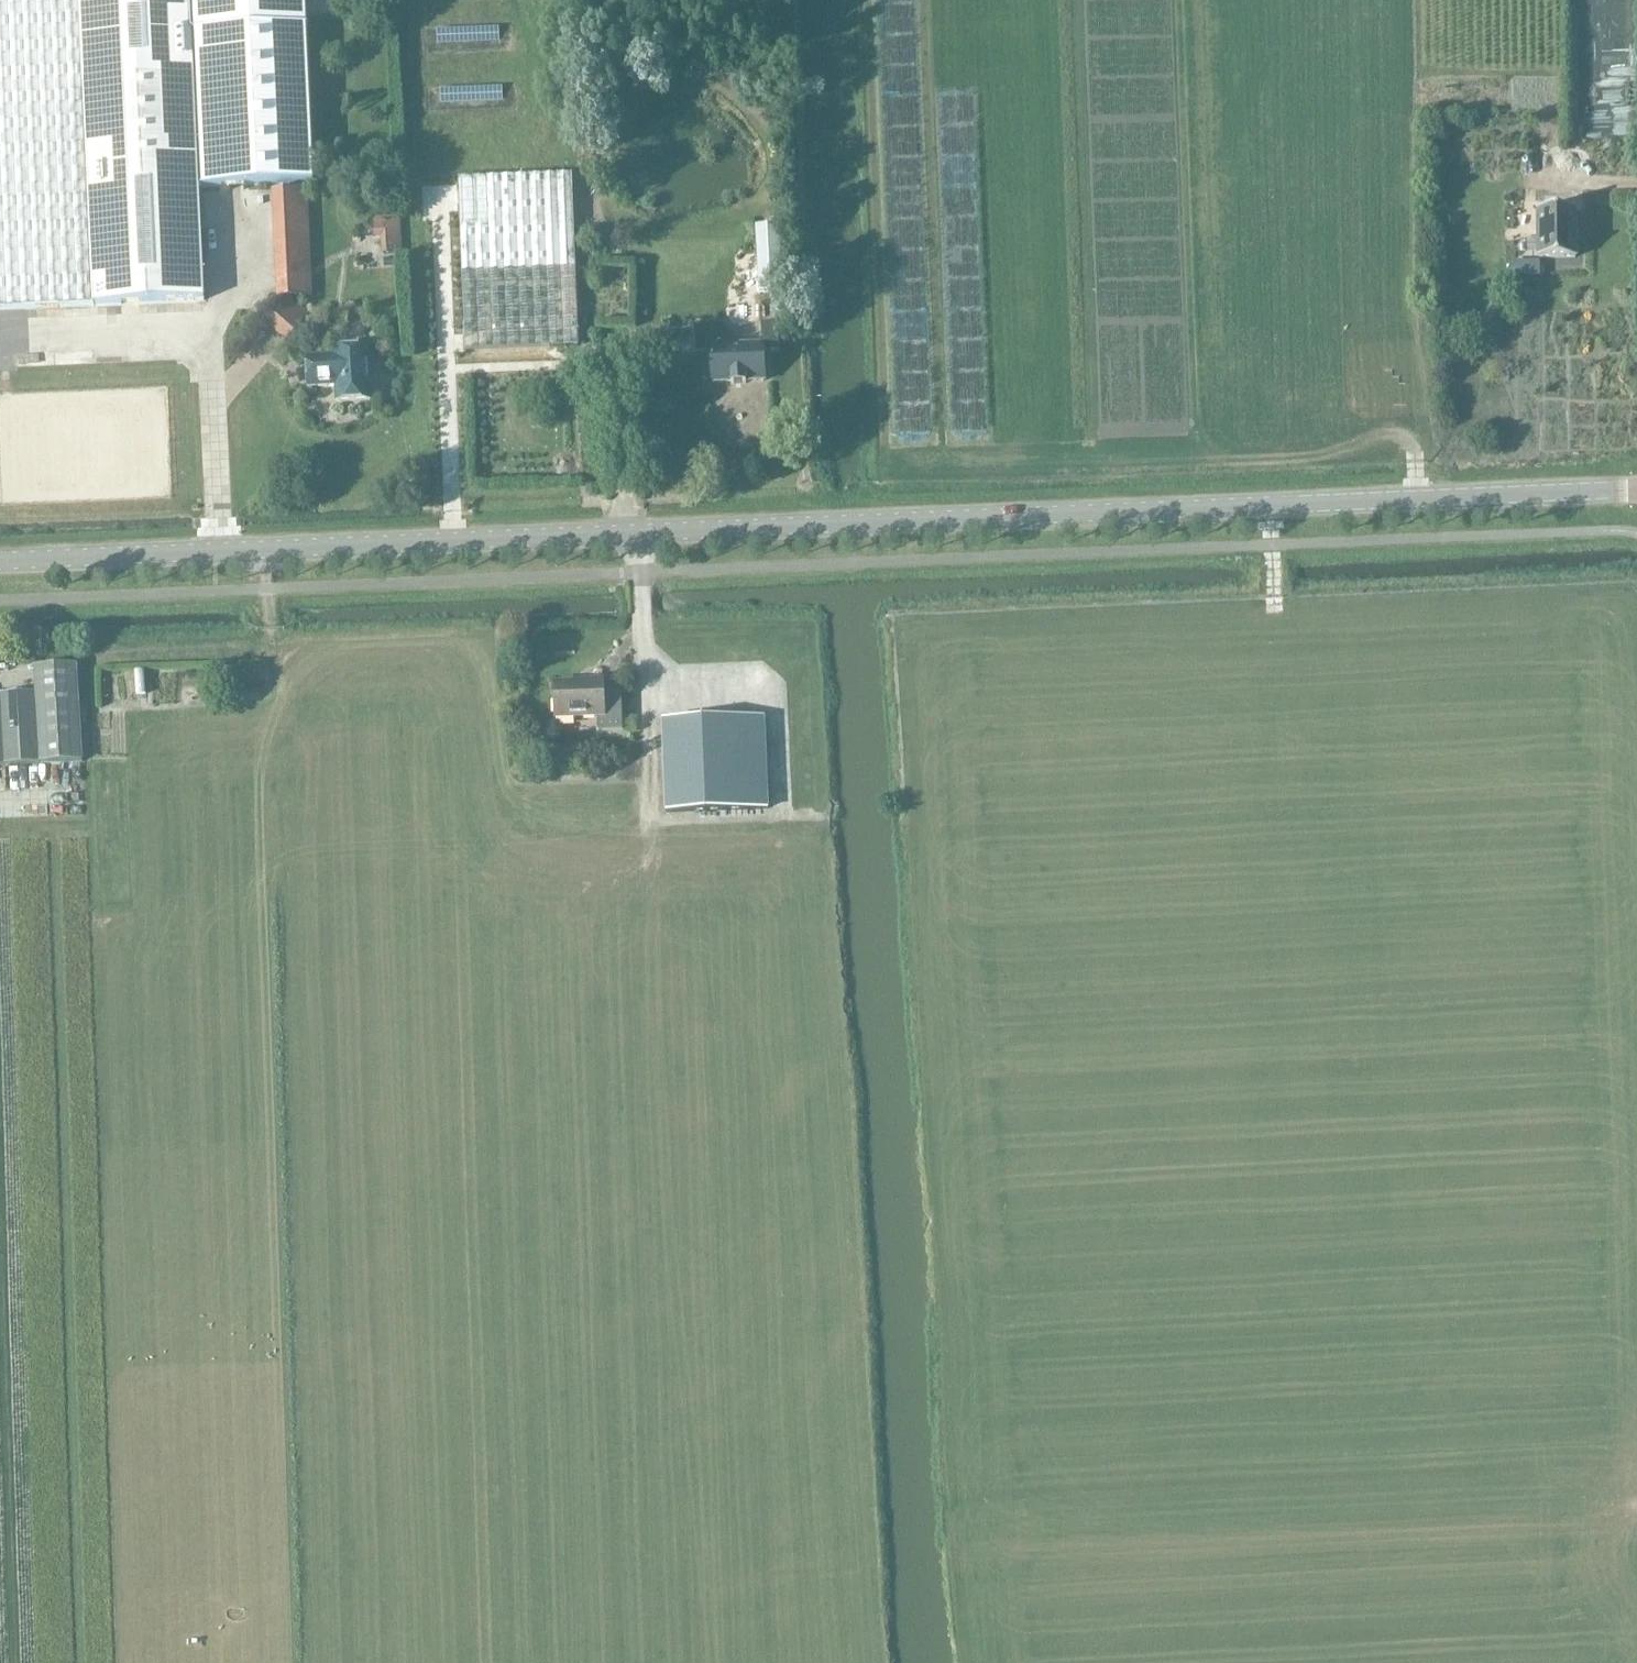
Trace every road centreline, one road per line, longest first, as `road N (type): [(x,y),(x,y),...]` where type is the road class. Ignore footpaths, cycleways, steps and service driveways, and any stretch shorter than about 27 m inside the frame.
road 1 (tertiary): [(0,562),(1636,490)]

